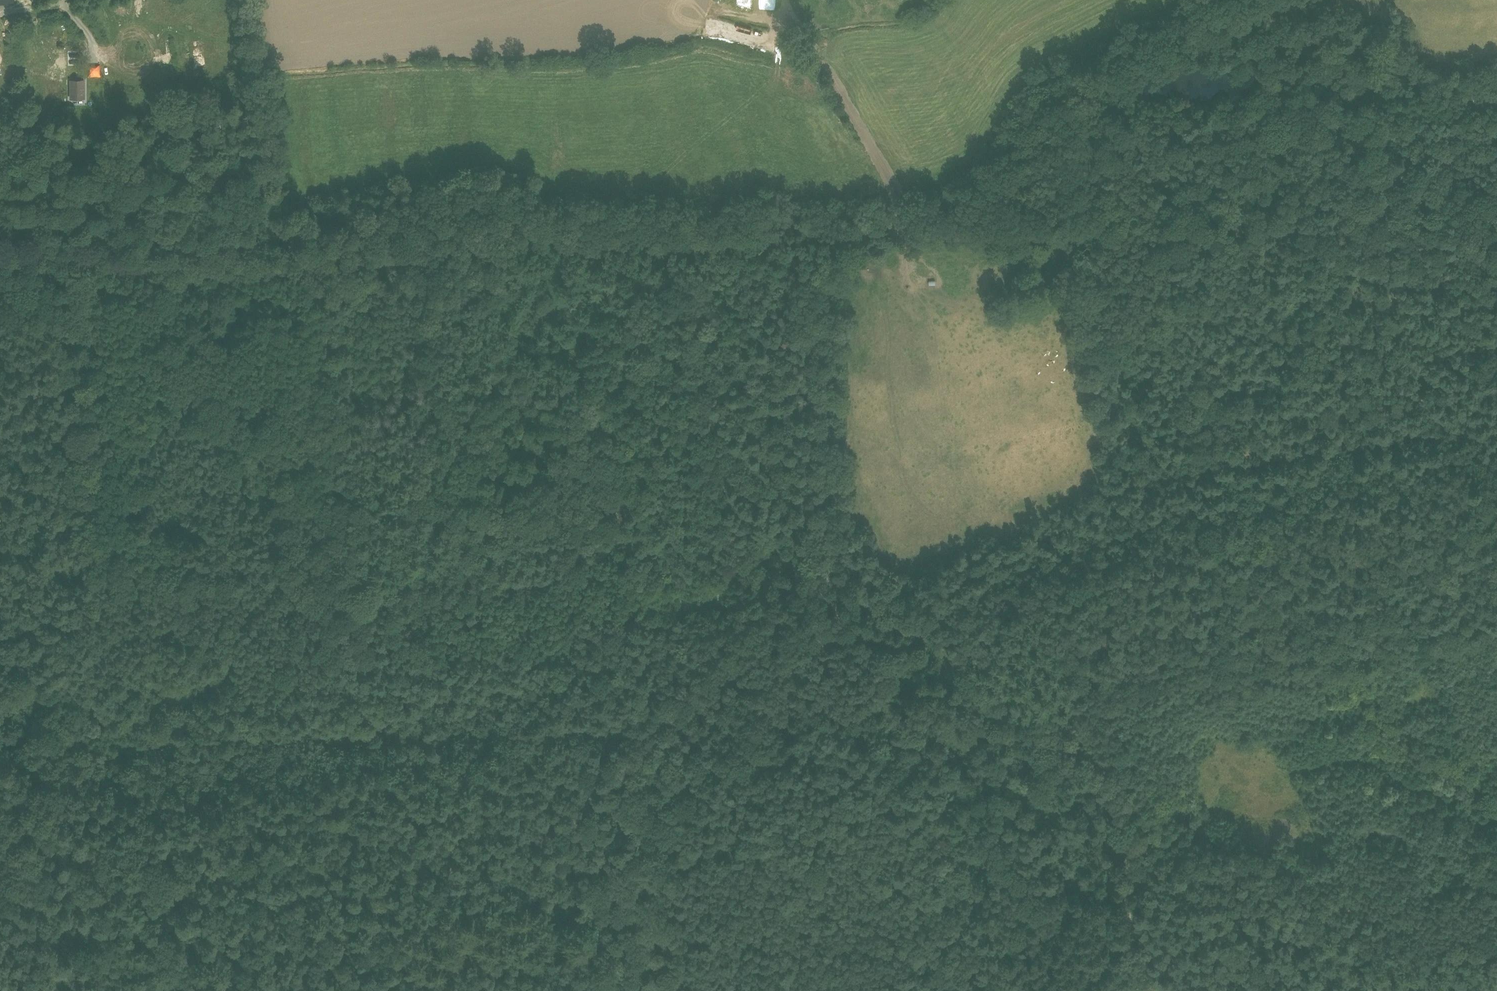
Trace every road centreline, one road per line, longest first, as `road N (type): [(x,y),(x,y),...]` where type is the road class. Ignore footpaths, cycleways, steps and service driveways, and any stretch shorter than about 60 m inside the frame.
road 1 (track): [(835,243),(0,290)]
road 2 (track): [(832,622),(907,642),(1048,747),(1116,815),(1138,966),(1152,990)]
road 3 (track): [(1496,155),(1399,156),(1071,221)]

